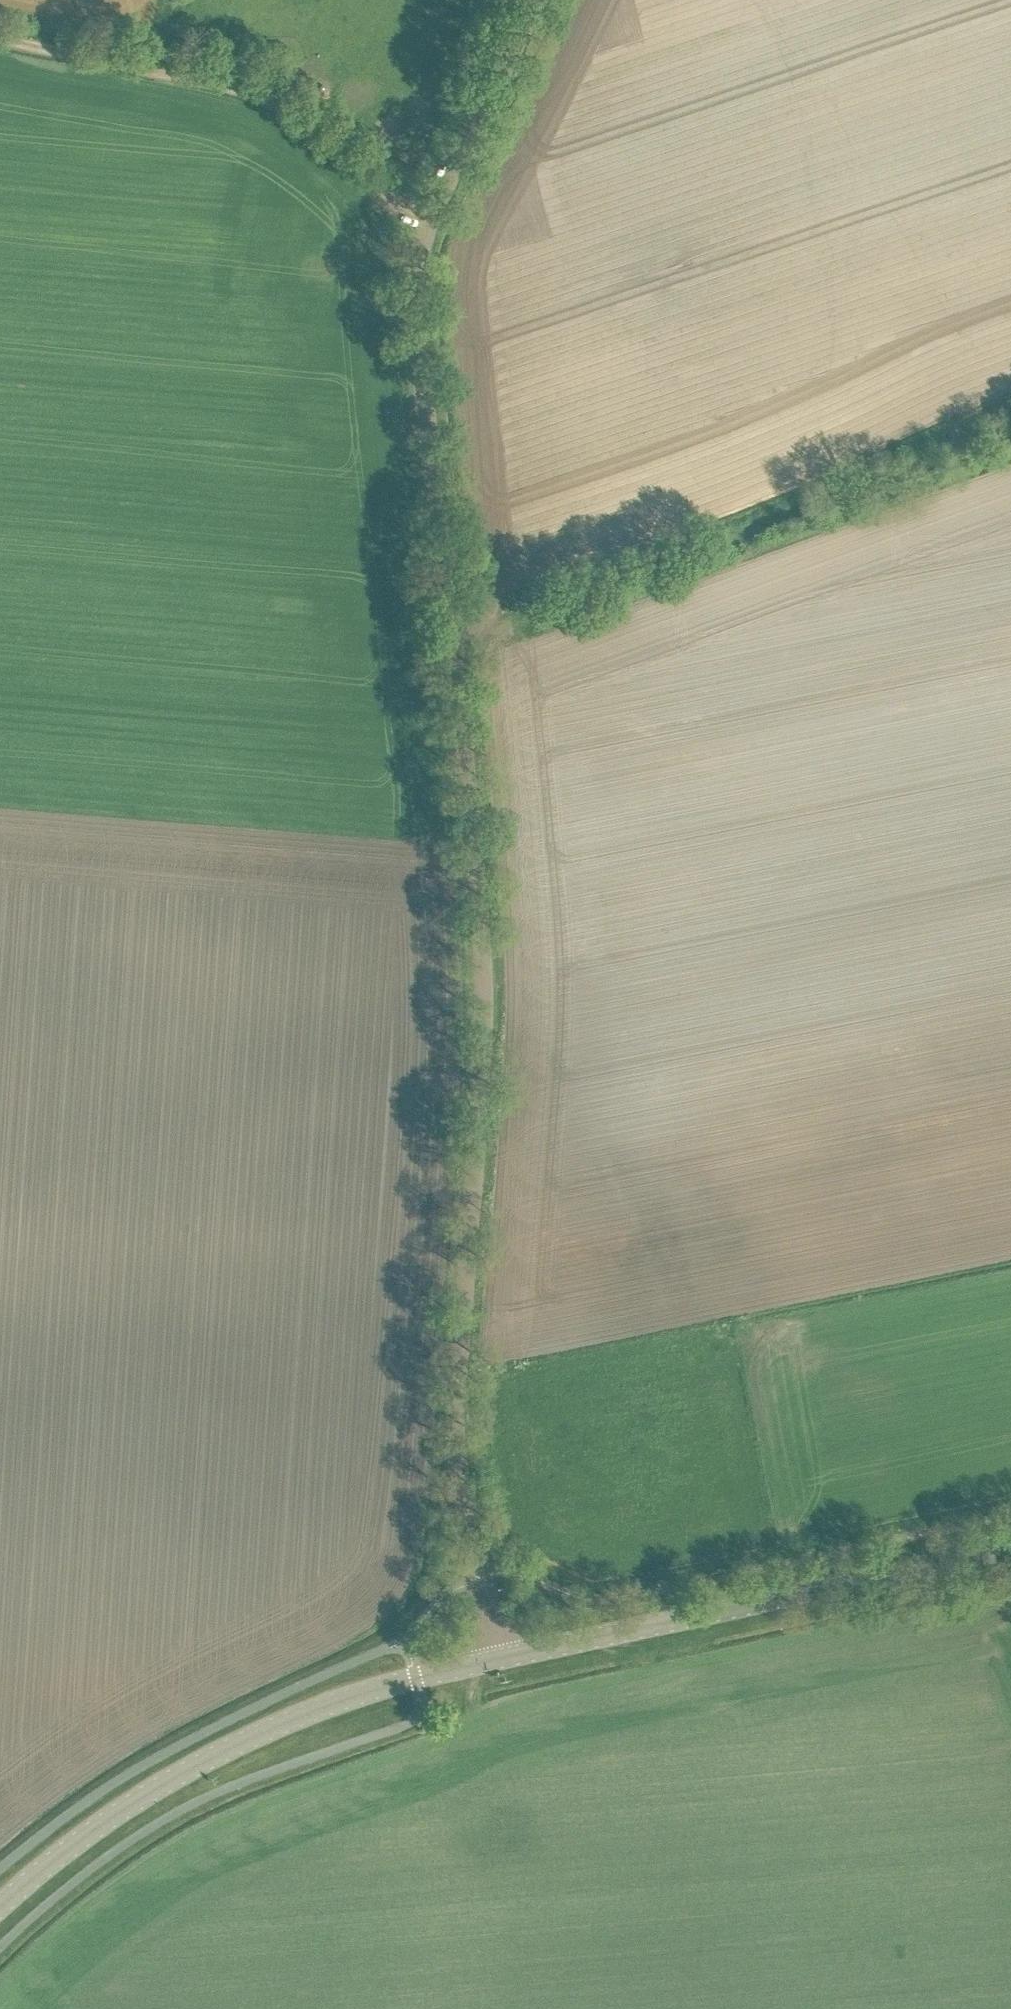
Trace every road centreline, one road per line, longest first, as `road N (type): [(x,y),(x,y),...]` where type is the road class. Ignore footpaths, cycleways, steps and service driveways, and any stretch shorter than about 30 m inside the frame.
road 1 (tertiary): [(537,0),(426,220),(416,293),(477,880),(483,1072),(455,1431),(498,1659)]
road 2 (track): [(450,636),(1010,427)]
road 3 (tertiary): [(498,1659),(331,1706),(207,1762),(98,1829),(0,1909)]
road 4 (tertiary): [(1010,1549),(498,1659)]
road 5 (track): [(0,42),(260,95),(426,220)]

